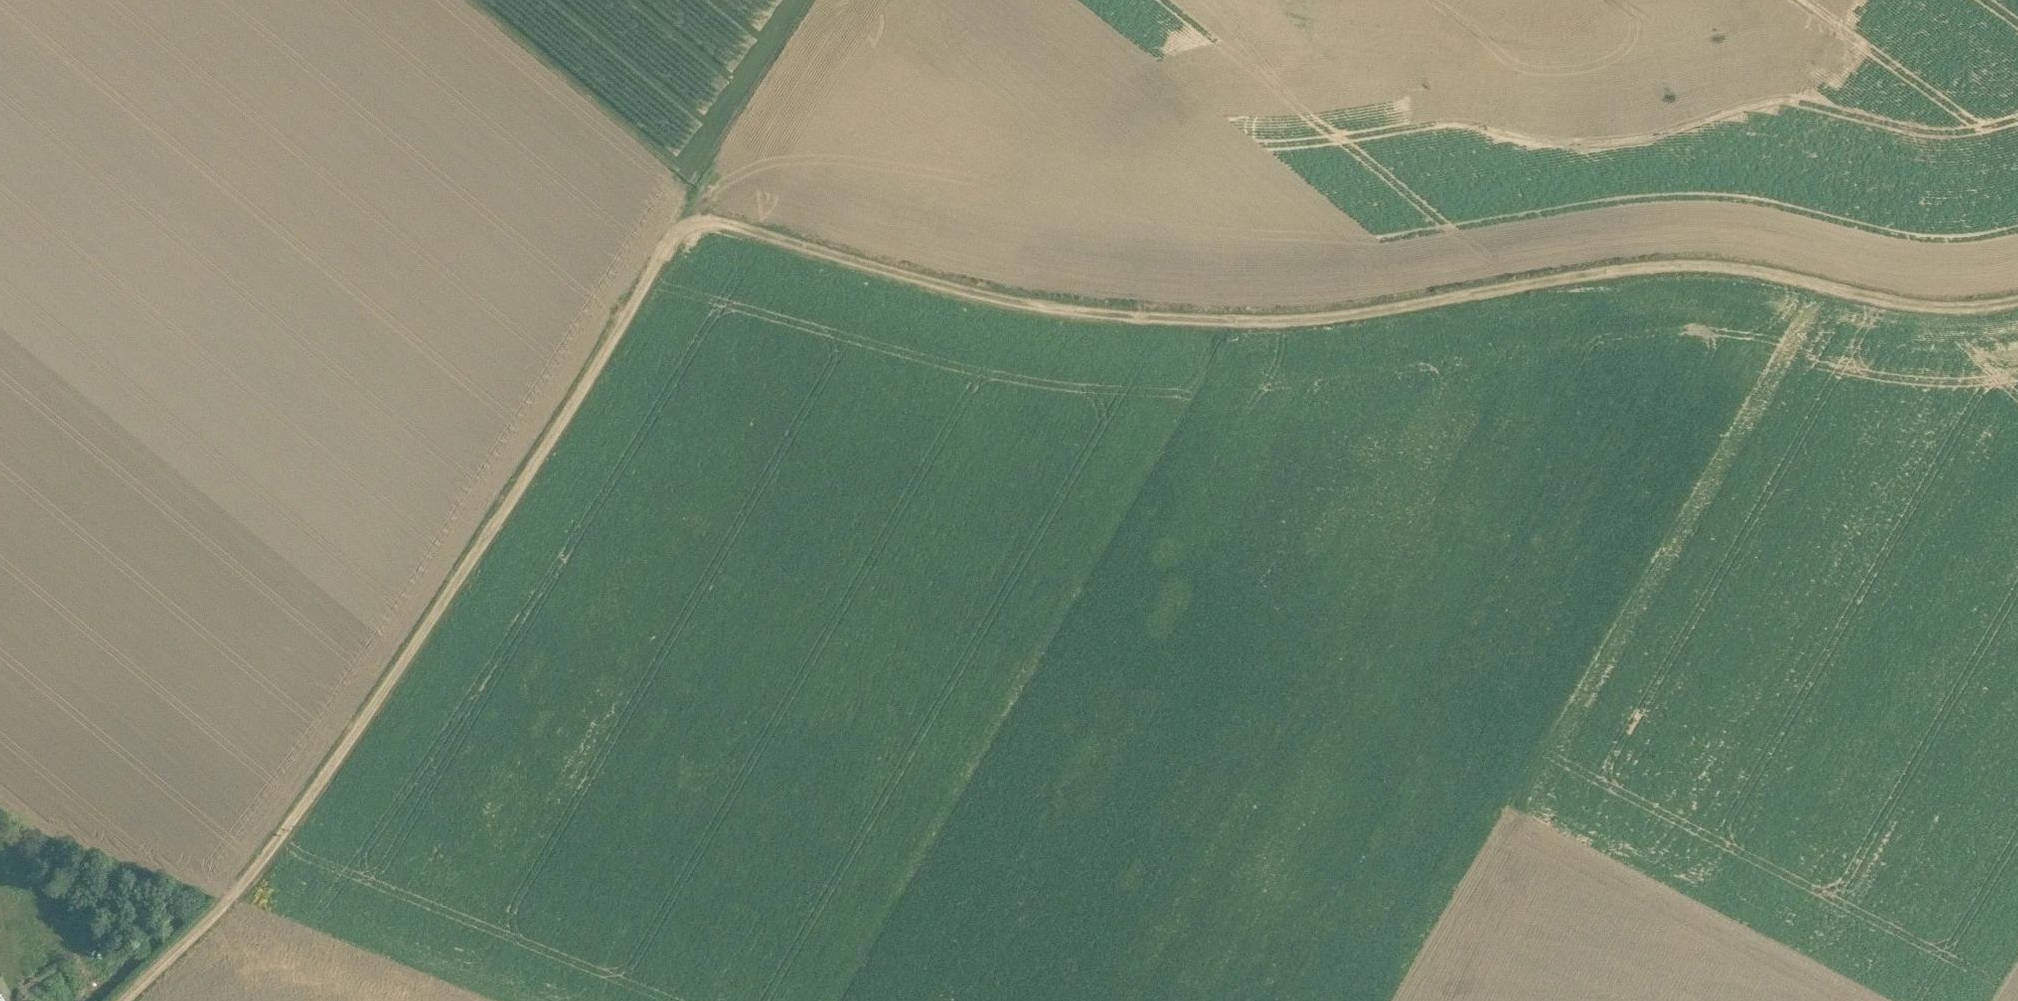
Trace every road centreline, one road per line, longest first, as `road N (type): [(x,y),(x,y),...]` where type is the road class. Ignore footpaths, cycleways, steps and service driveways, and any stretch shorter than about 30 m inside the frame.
road 1 (track): [(2017,306),(1973,315),(1749,268),(1624,264),(1324,323),(1216,327),(1024,303),(701,213),(676,229)]
road 2 (track): [(126,1000),(268,852),(411,659),(676,229)]

